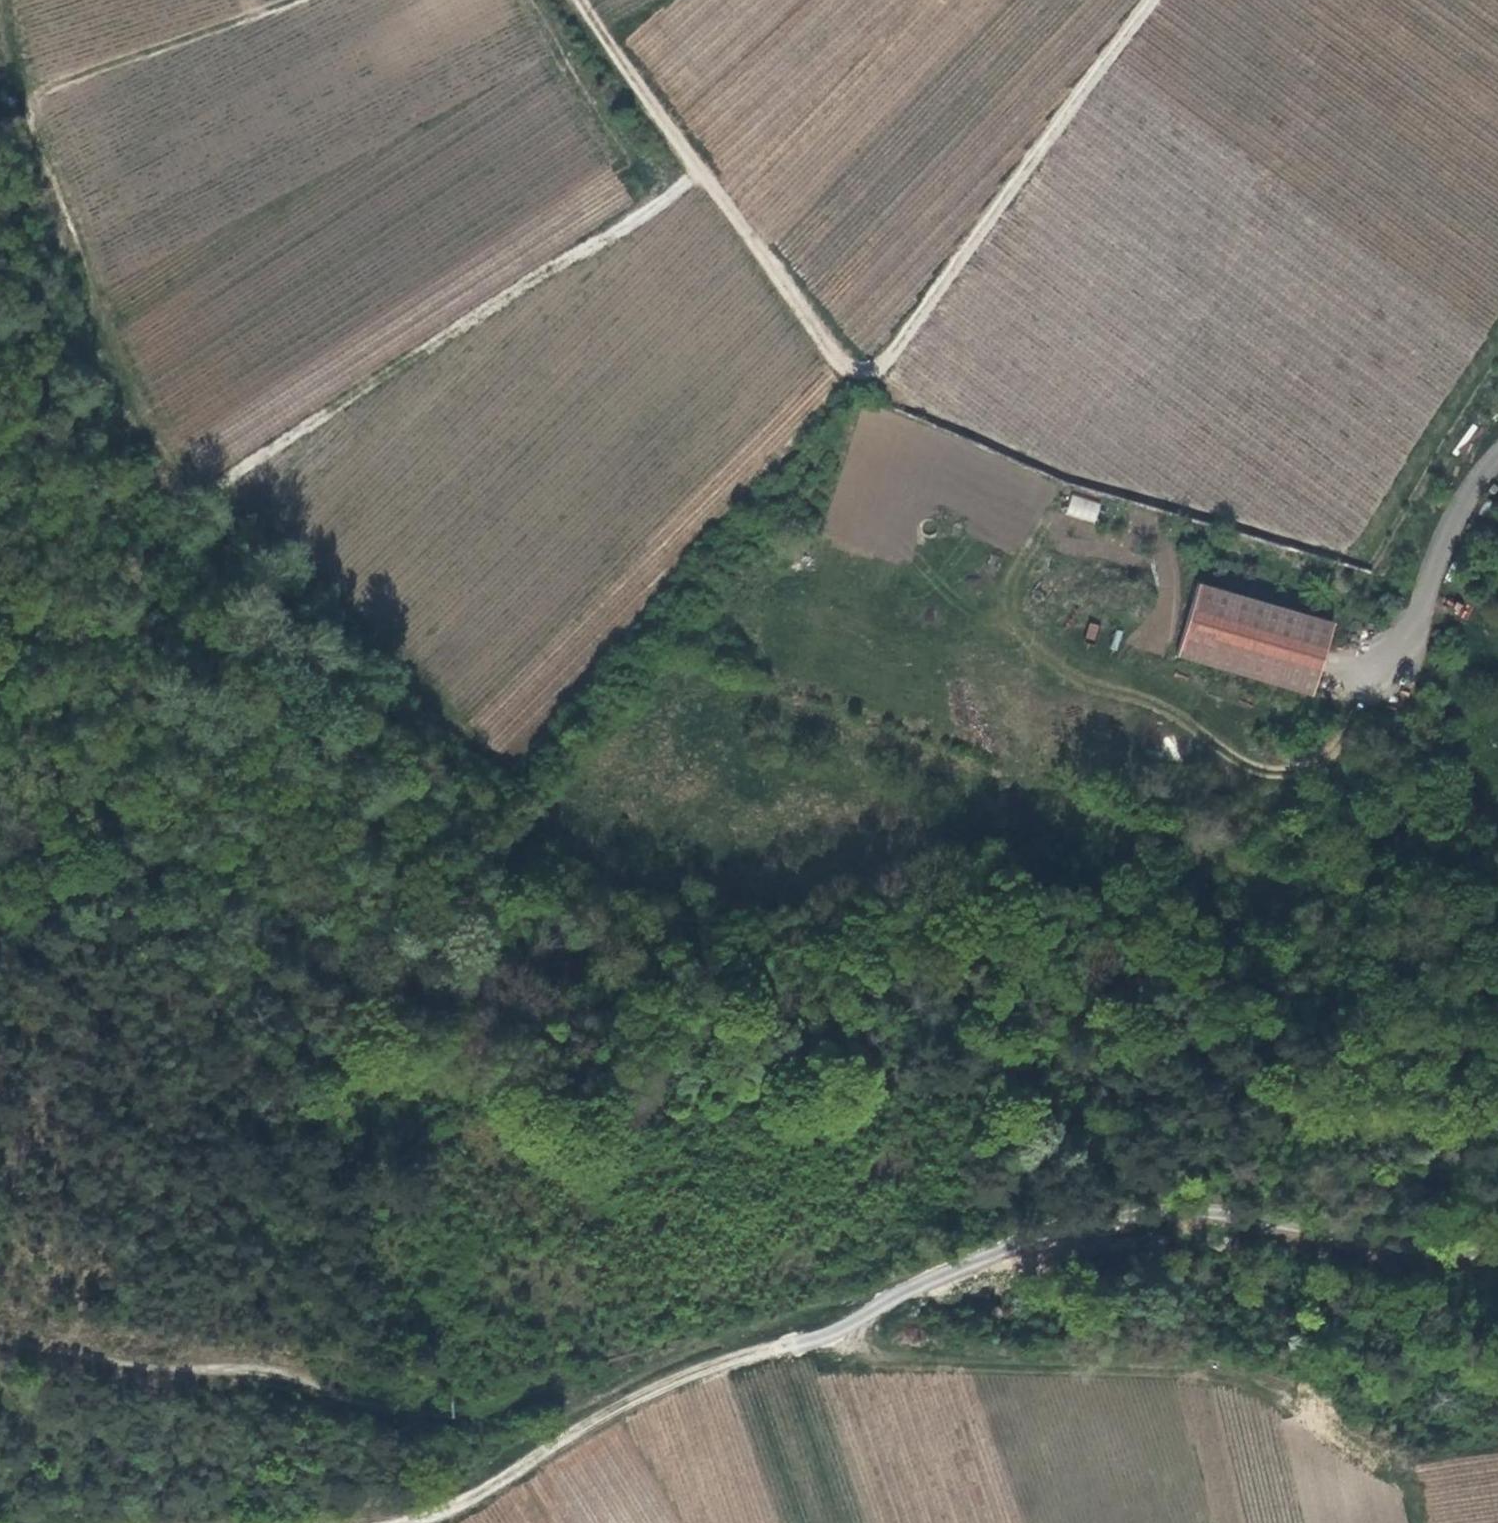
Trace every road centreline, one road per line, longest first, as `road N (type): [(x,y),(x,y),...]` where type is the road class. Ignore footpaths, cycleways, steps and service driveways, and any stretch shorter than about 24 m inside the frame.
road 1 (track): [(410,1522),(540,1463),(688,1377),(840,1332),(1047,1238),(1208,1217),(1497,1261)]
road 2 (track): [(482,756),(257,542),(169,434),(116,332),(29,100),(257,13)]
road 3 (track): [(1151,0),(881,364),(848,351),(599,0)]

